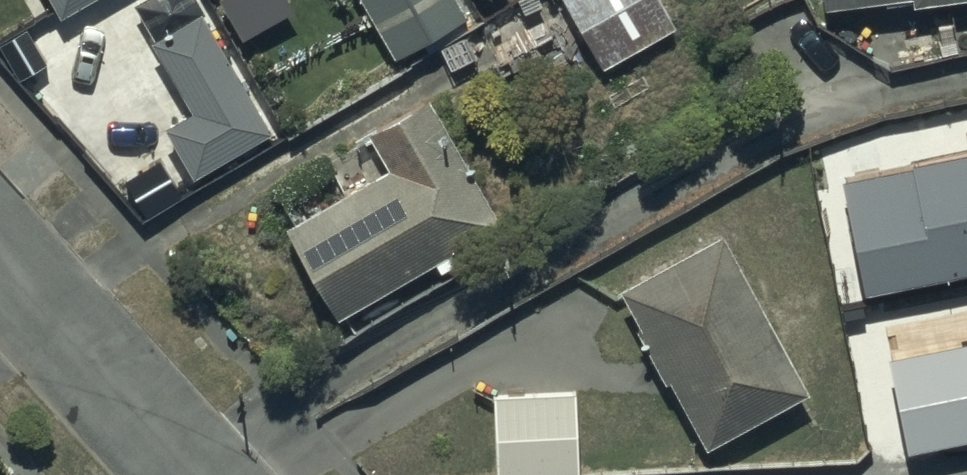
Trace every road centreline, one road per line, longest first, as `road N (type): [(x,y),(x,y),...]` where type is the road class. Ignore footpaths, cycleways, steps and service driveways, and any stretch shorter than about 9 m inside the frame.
road 1 (residential): [(0,276),(183,474)]

